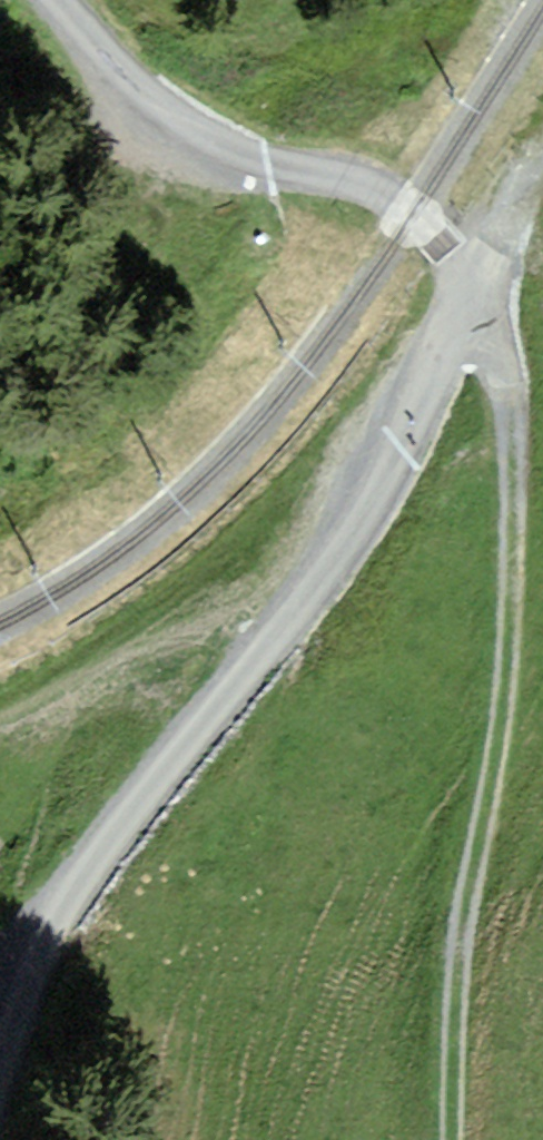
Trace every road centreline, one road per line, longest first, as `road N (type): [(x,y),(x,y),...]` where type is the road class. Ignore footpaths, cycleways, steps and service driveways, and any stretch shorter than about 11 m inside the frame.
road 1 (unclassified): [(36,0),(193,134),(246,160),(354,178),(414,212),(449,254),(458,288),(447,335),(376,489),(83,880),(33,968),(0,1062)]
road 2 (track): [(452,1139),(458,946),(494,767),(515,542),(510,422),(497,350),(480,326),(454,311)]

